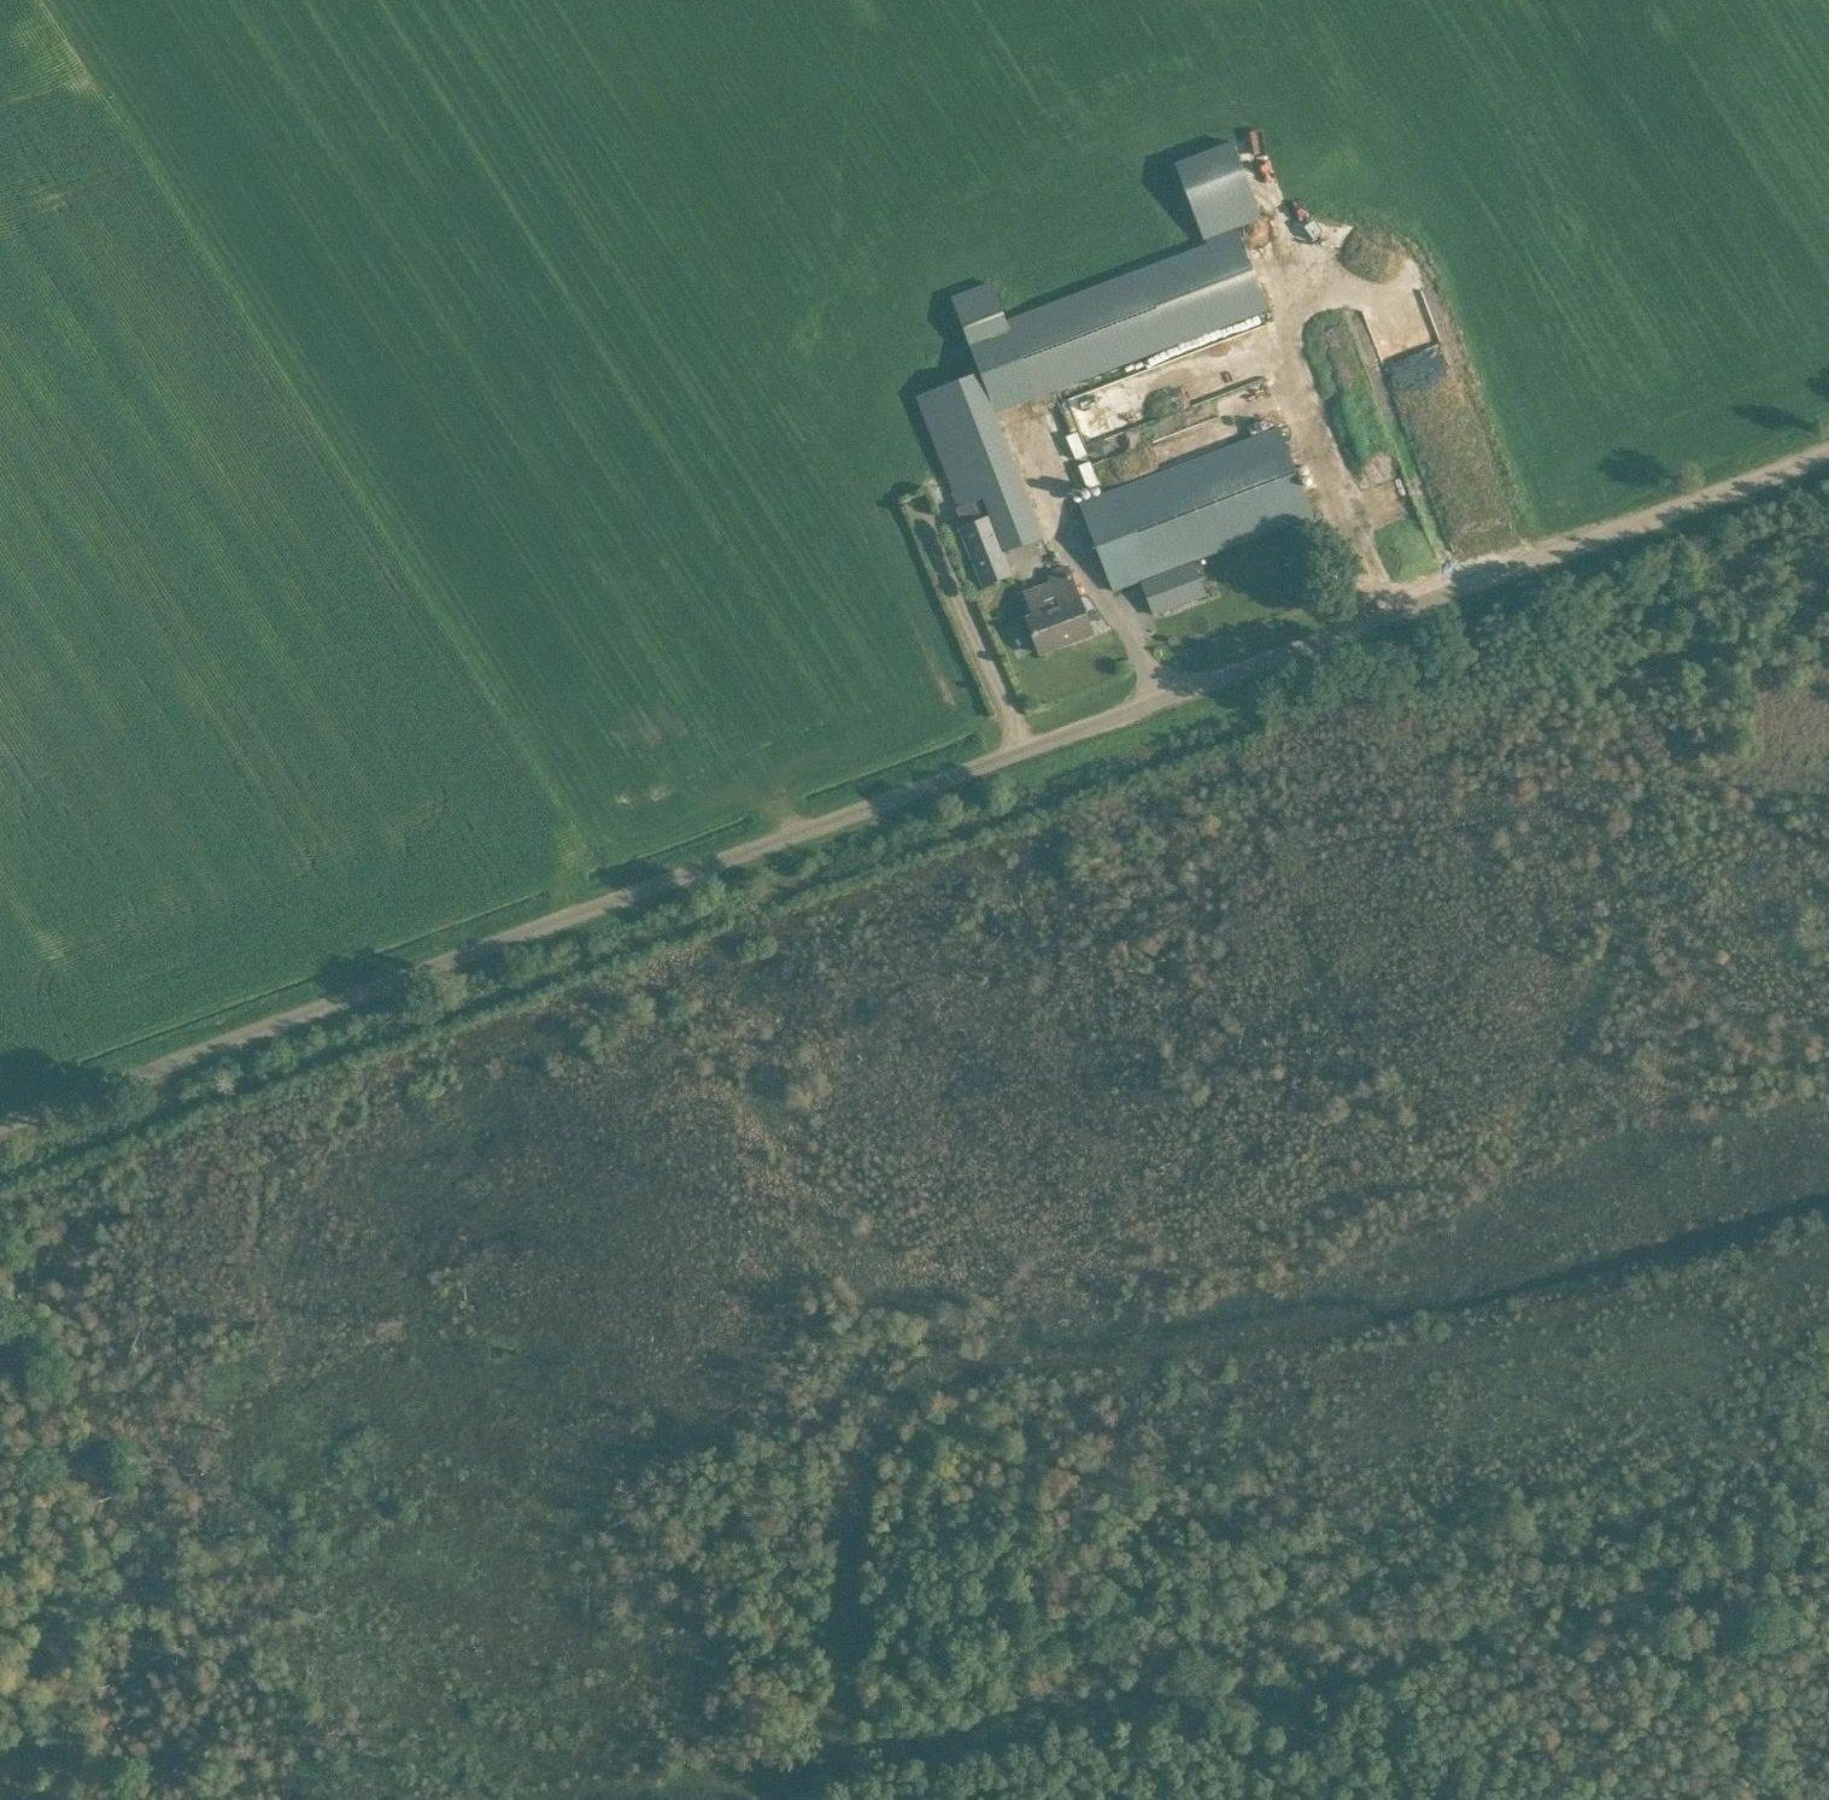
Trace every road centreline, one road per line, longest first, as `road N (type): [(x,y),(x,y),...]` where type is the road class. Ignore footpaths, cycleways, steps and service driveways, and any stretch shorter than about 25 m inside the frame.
road 1 (unclassified): [(0,1147),(202,1079),(1828,459)]

